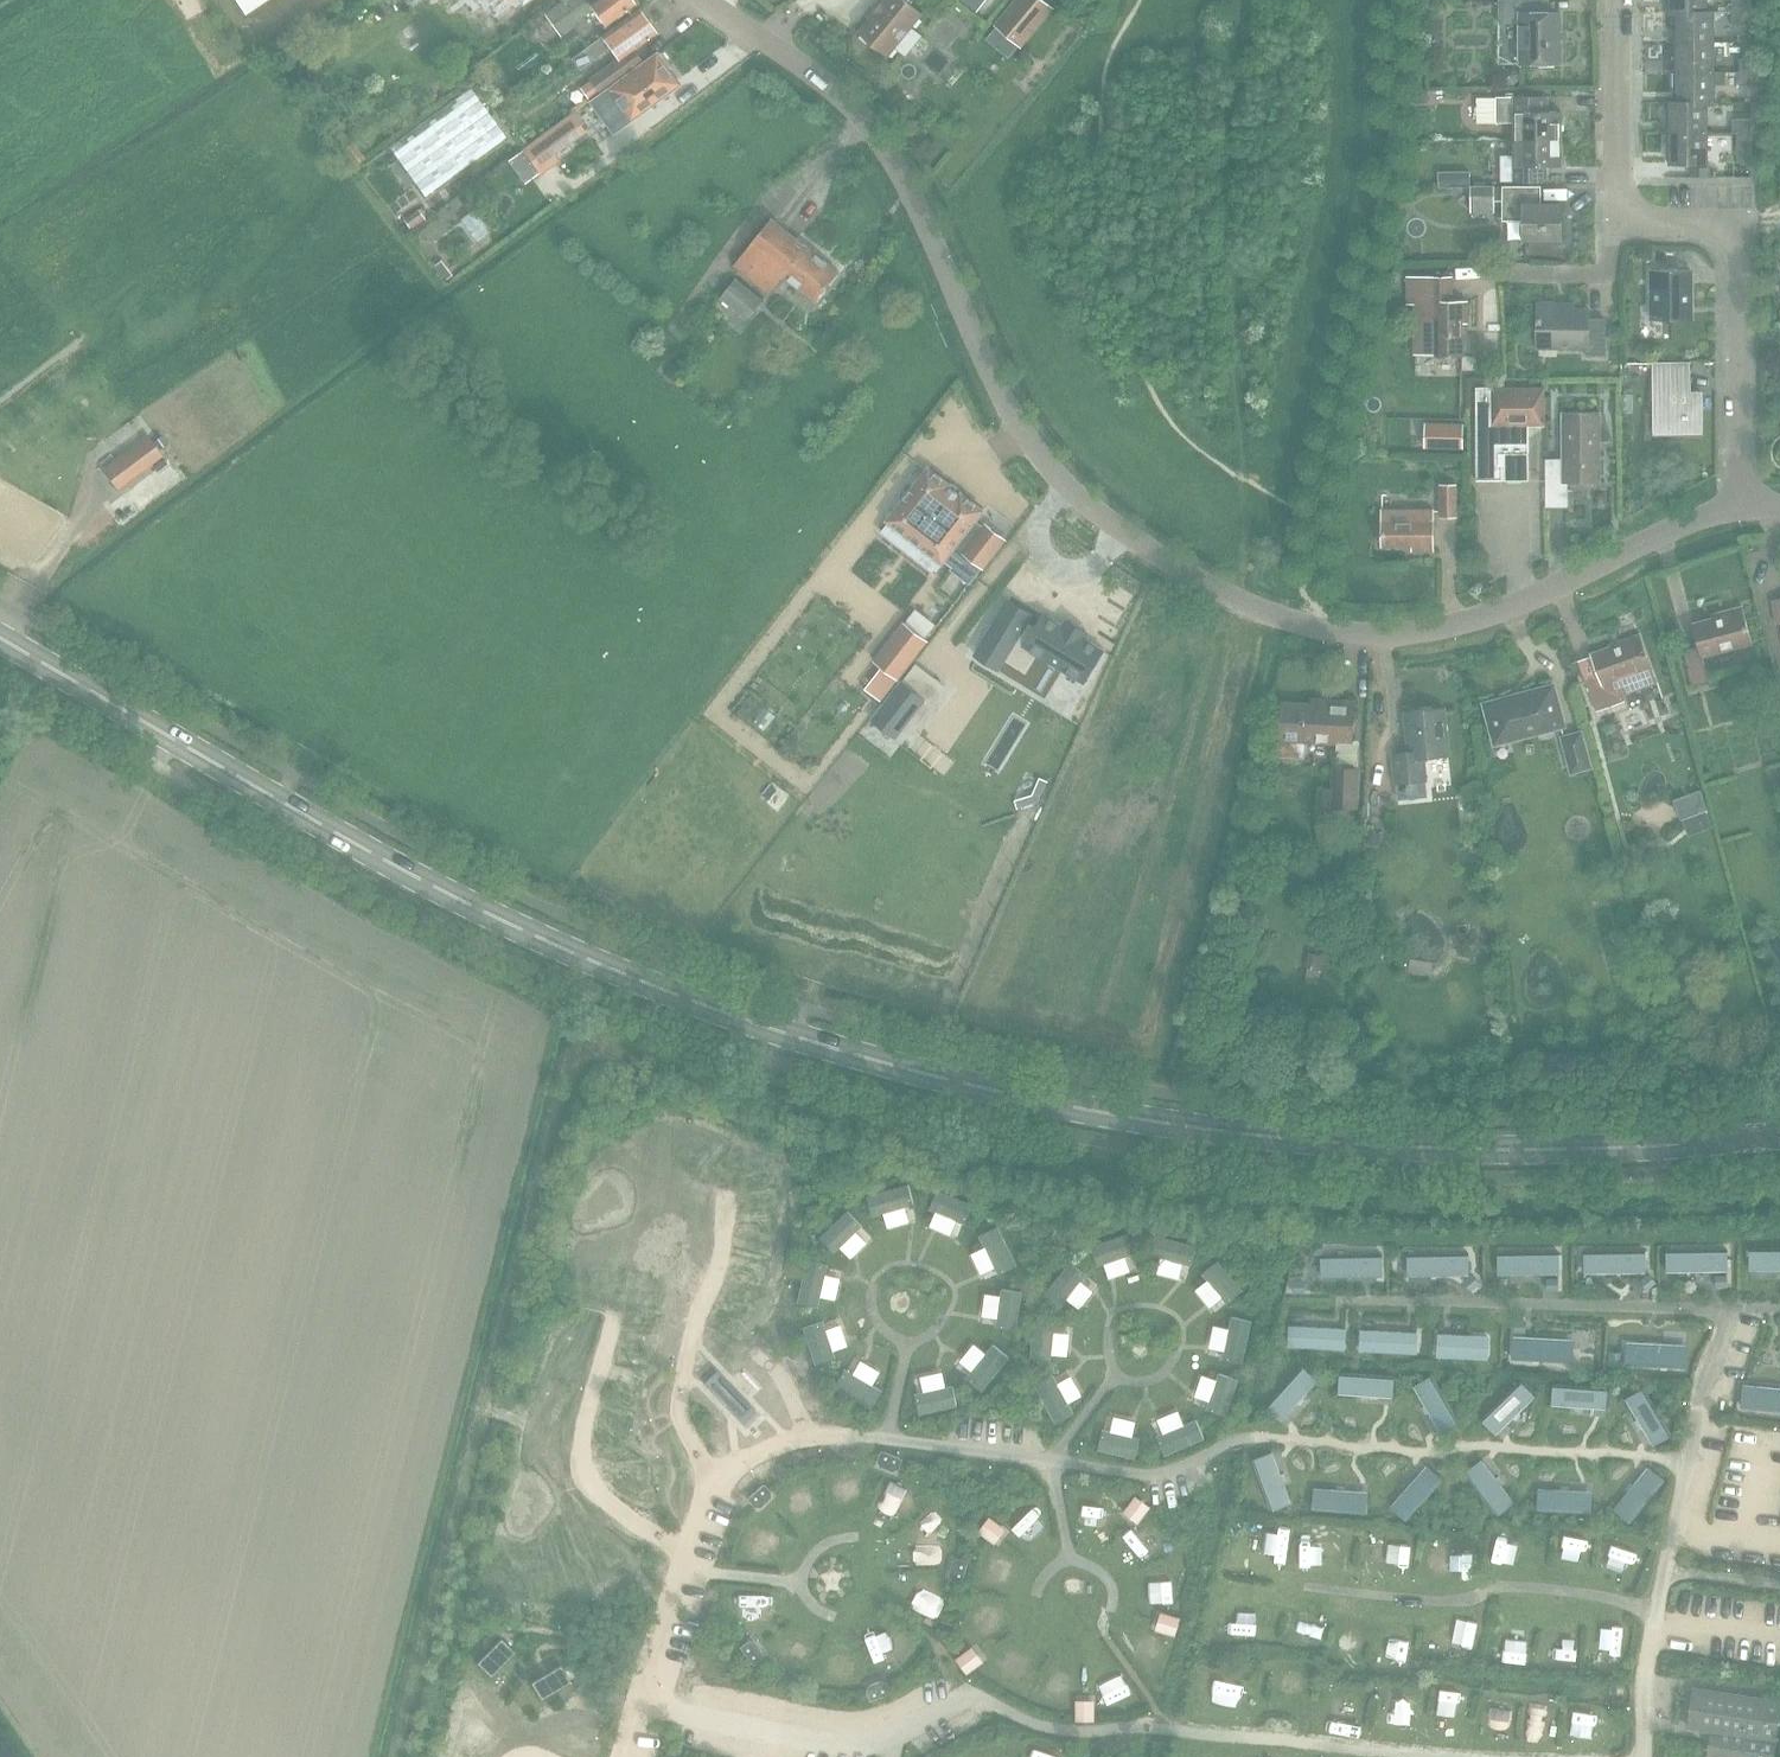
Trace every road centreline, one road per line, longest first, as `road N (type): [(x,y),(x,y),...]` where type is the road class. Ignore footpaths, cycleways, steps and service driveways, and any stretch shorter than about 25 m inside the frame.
road 1 (secondary): [(1779,1133),(1608,1149),(1324,1141),(1087,1109),(785,1033),(455,897),(0,637)]
road 2 (unclassified): [(1737,503),(1505,610),(1447,627),(1328,632),(1240,599),(1138,543),(1048,470),(988,372),(883,149),(853,105),(707,0)]
road 3 (residential): [(1737,503),(1732,239),(1717,225),(1653,221),(1623,200),(1617,181),(1617,0)]

